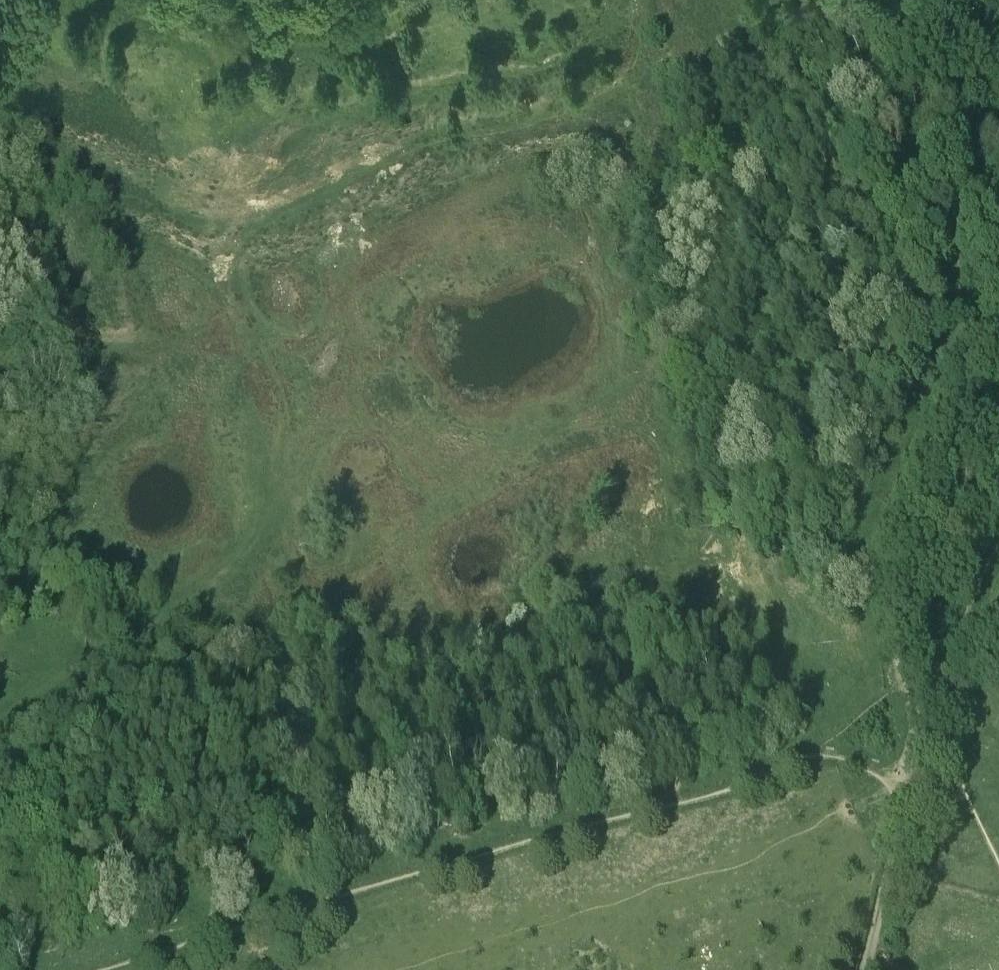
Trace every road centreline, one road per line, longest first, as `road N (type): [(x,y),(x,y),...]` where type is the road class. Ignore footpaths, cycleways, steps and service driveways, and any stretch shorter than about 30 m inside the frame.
road 1 (track): [(788,761),(732,786),(540,833),(94,969)]
road 2 (track): [(907,682),(893,623),(892,554),(986,323),(993,283),(975,188),(921,92),(910,0)]
road 3 (track): [(866,969),(933,684)]
road 4 (track): [(898,848),(895,794),(885,783),(833,752),(788,761)]

